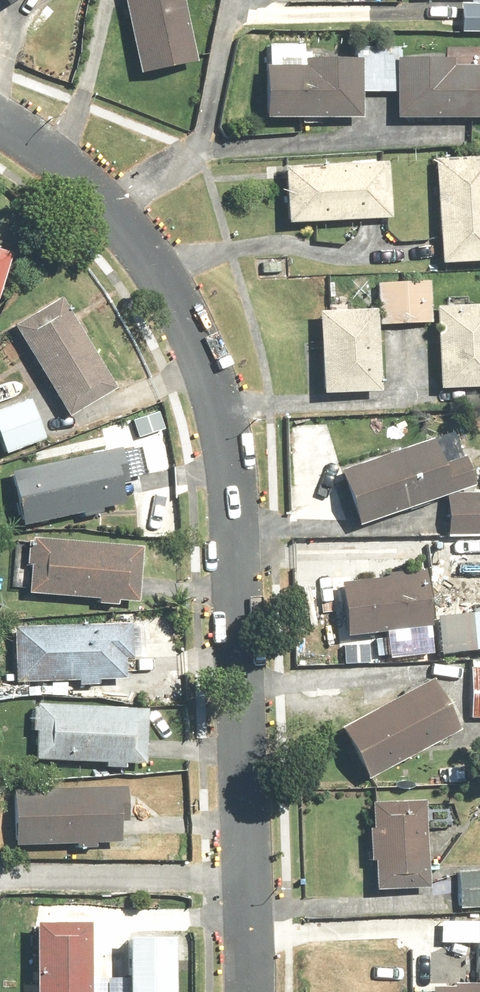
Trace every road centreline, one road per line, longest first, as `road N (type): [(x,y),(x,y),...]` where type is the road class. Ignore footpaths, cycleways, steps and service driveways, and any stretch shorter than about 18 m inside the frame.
road 1 (residential): [(0,120),(102,202),(168,291),(207,370),(233,507),(251,991)]

